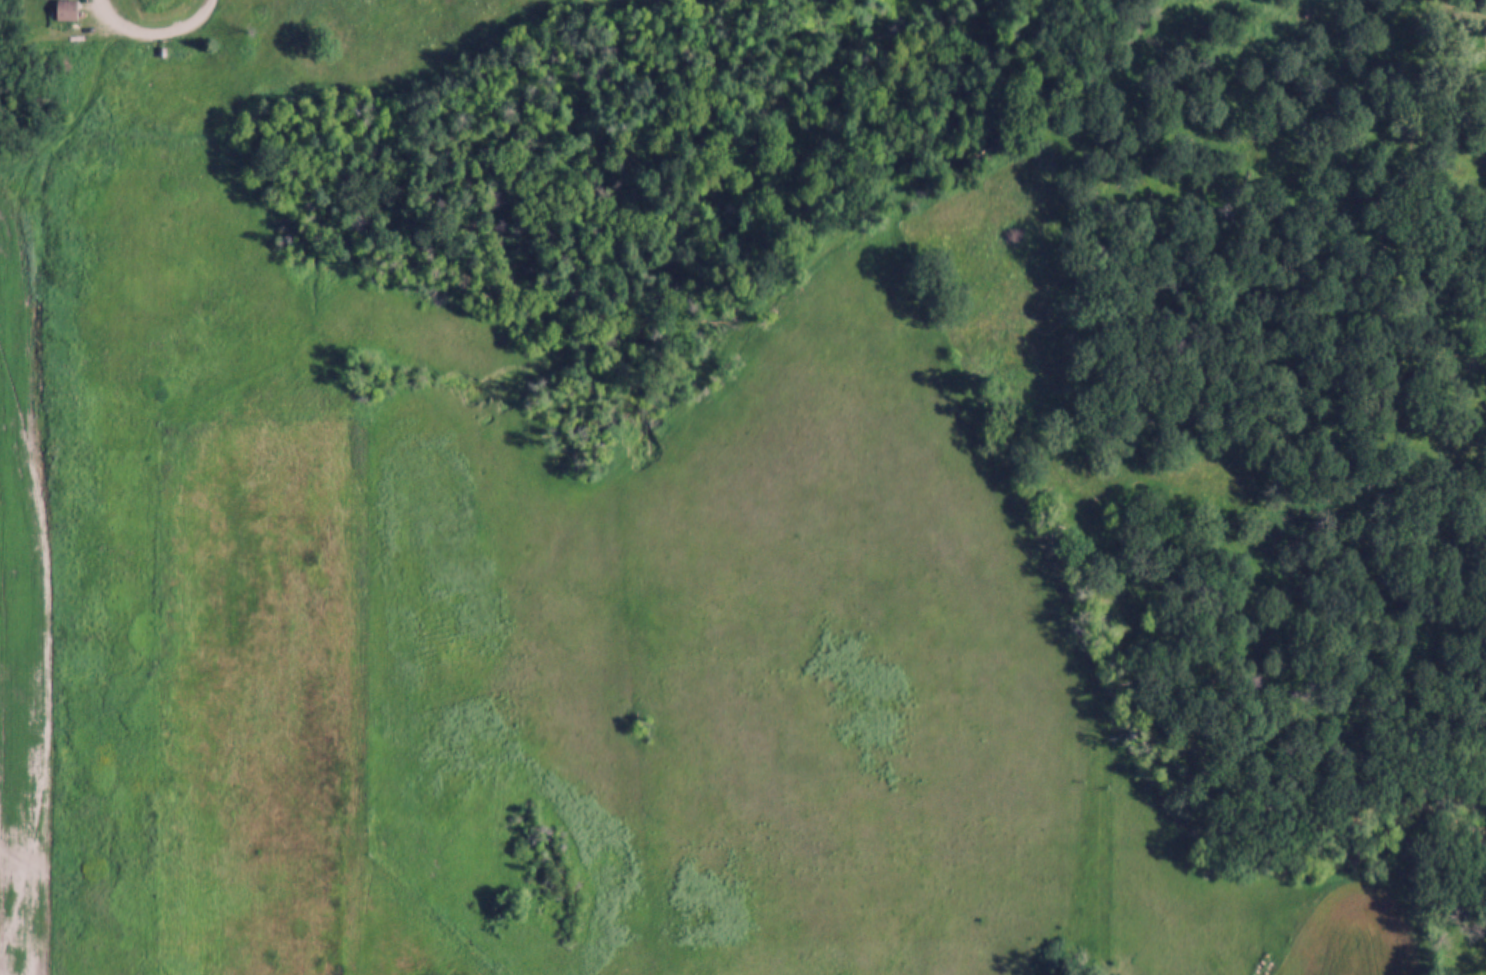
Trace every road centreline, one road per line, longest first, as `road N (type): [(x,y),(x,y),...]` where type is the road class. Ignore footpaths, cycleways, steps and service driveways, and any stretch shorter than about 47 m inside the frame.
road 1 (track): [(103,0),(101,67),(84,135),(44,166),(0,174)]

